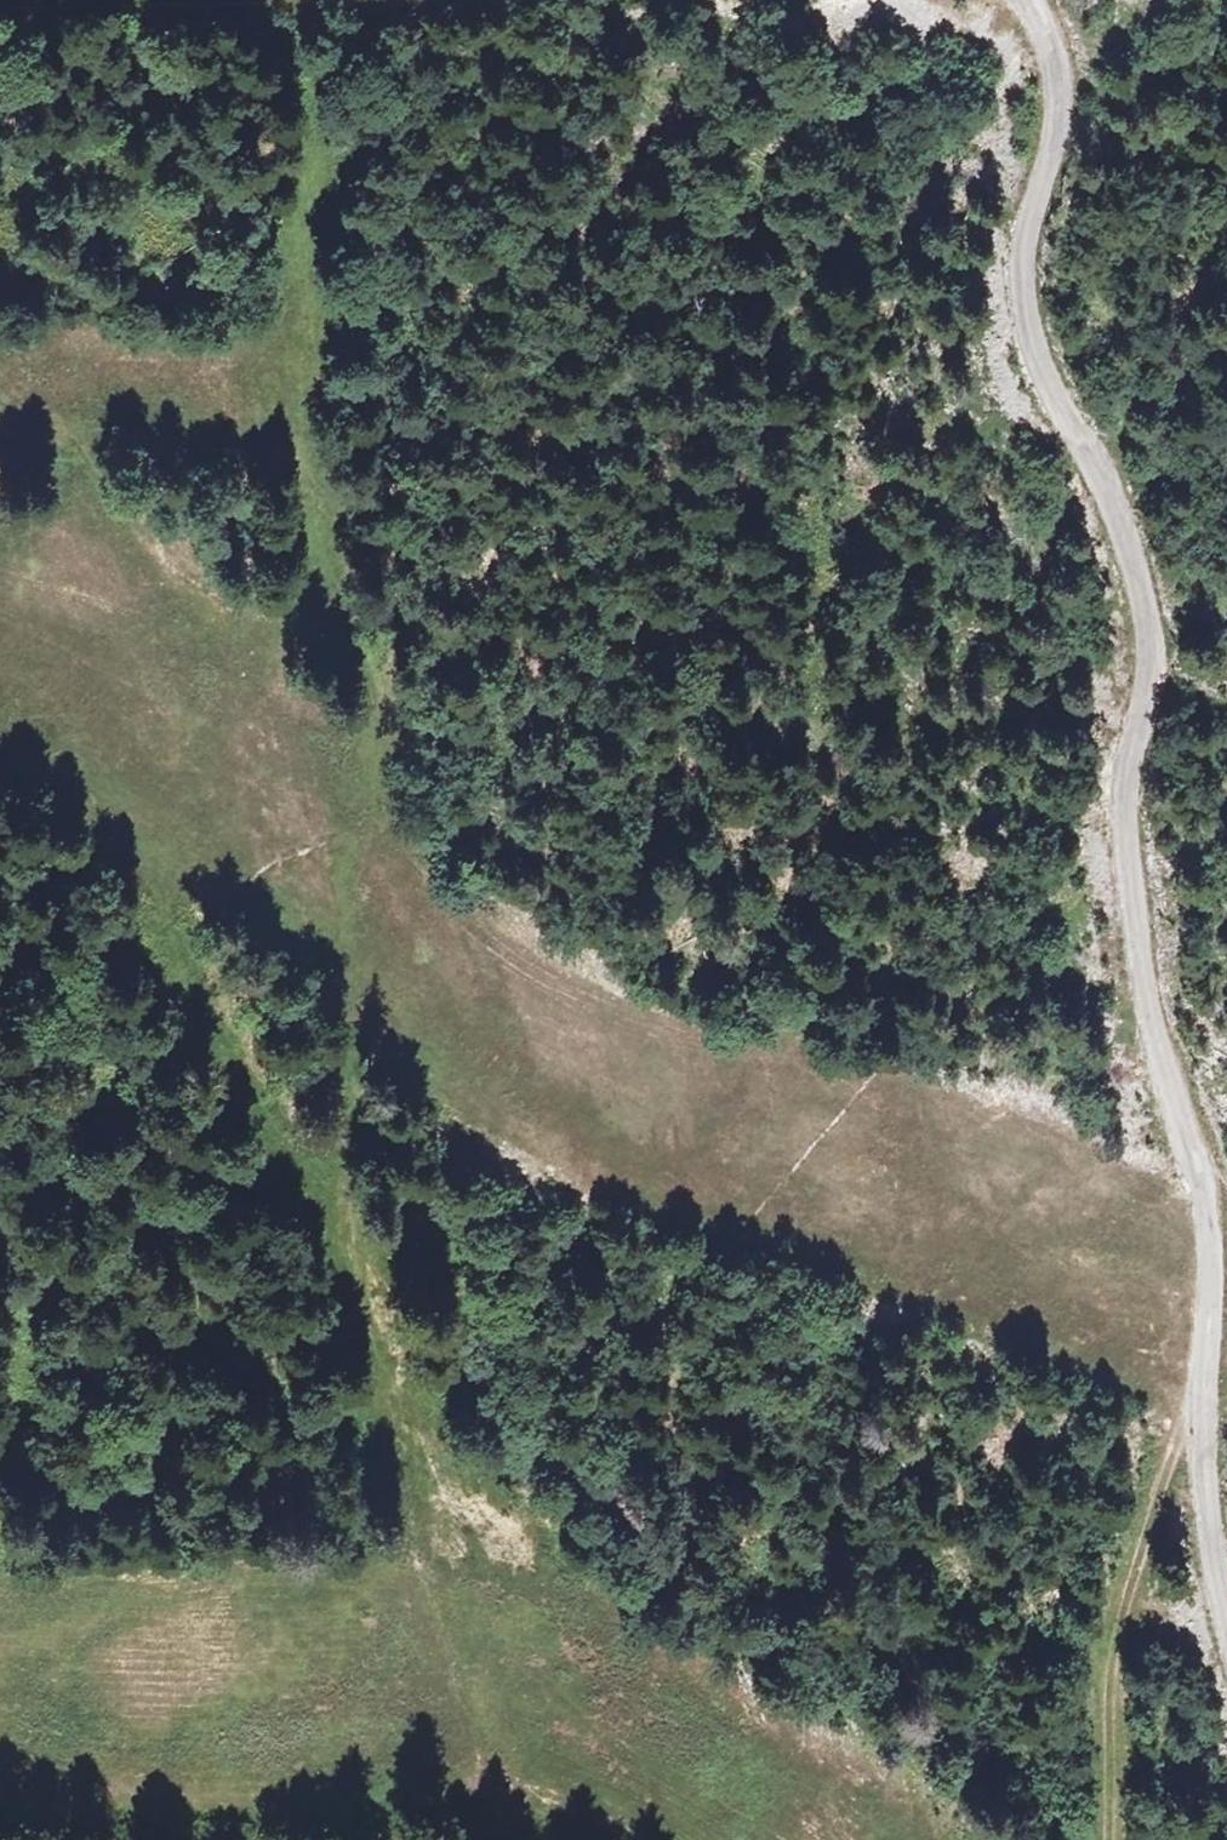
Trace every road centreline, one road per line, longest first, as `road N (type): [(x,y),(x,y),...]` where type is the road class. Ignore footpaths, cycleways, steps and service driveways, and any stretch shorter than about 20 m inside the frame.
road 1 (unclassified): [(1032,0),(1050,41),(1059,102),(1029,238),(1030,320),(1053,396),(1134,566),(1148,631),(1146,689),(1125,758),(1124,817),(1150,1012),(1207,1242),(1197,1429),(1226,1628)]
road 2 (track): [(0,353),(155,545),(245,605),(328,645),(356,691),(364,823),(362,1071),(421,1574),(478,1744),(438,1839)]
road 3 (track): [(1200,1393),(1153,1501),(1122,1707),(1125,1839)]

